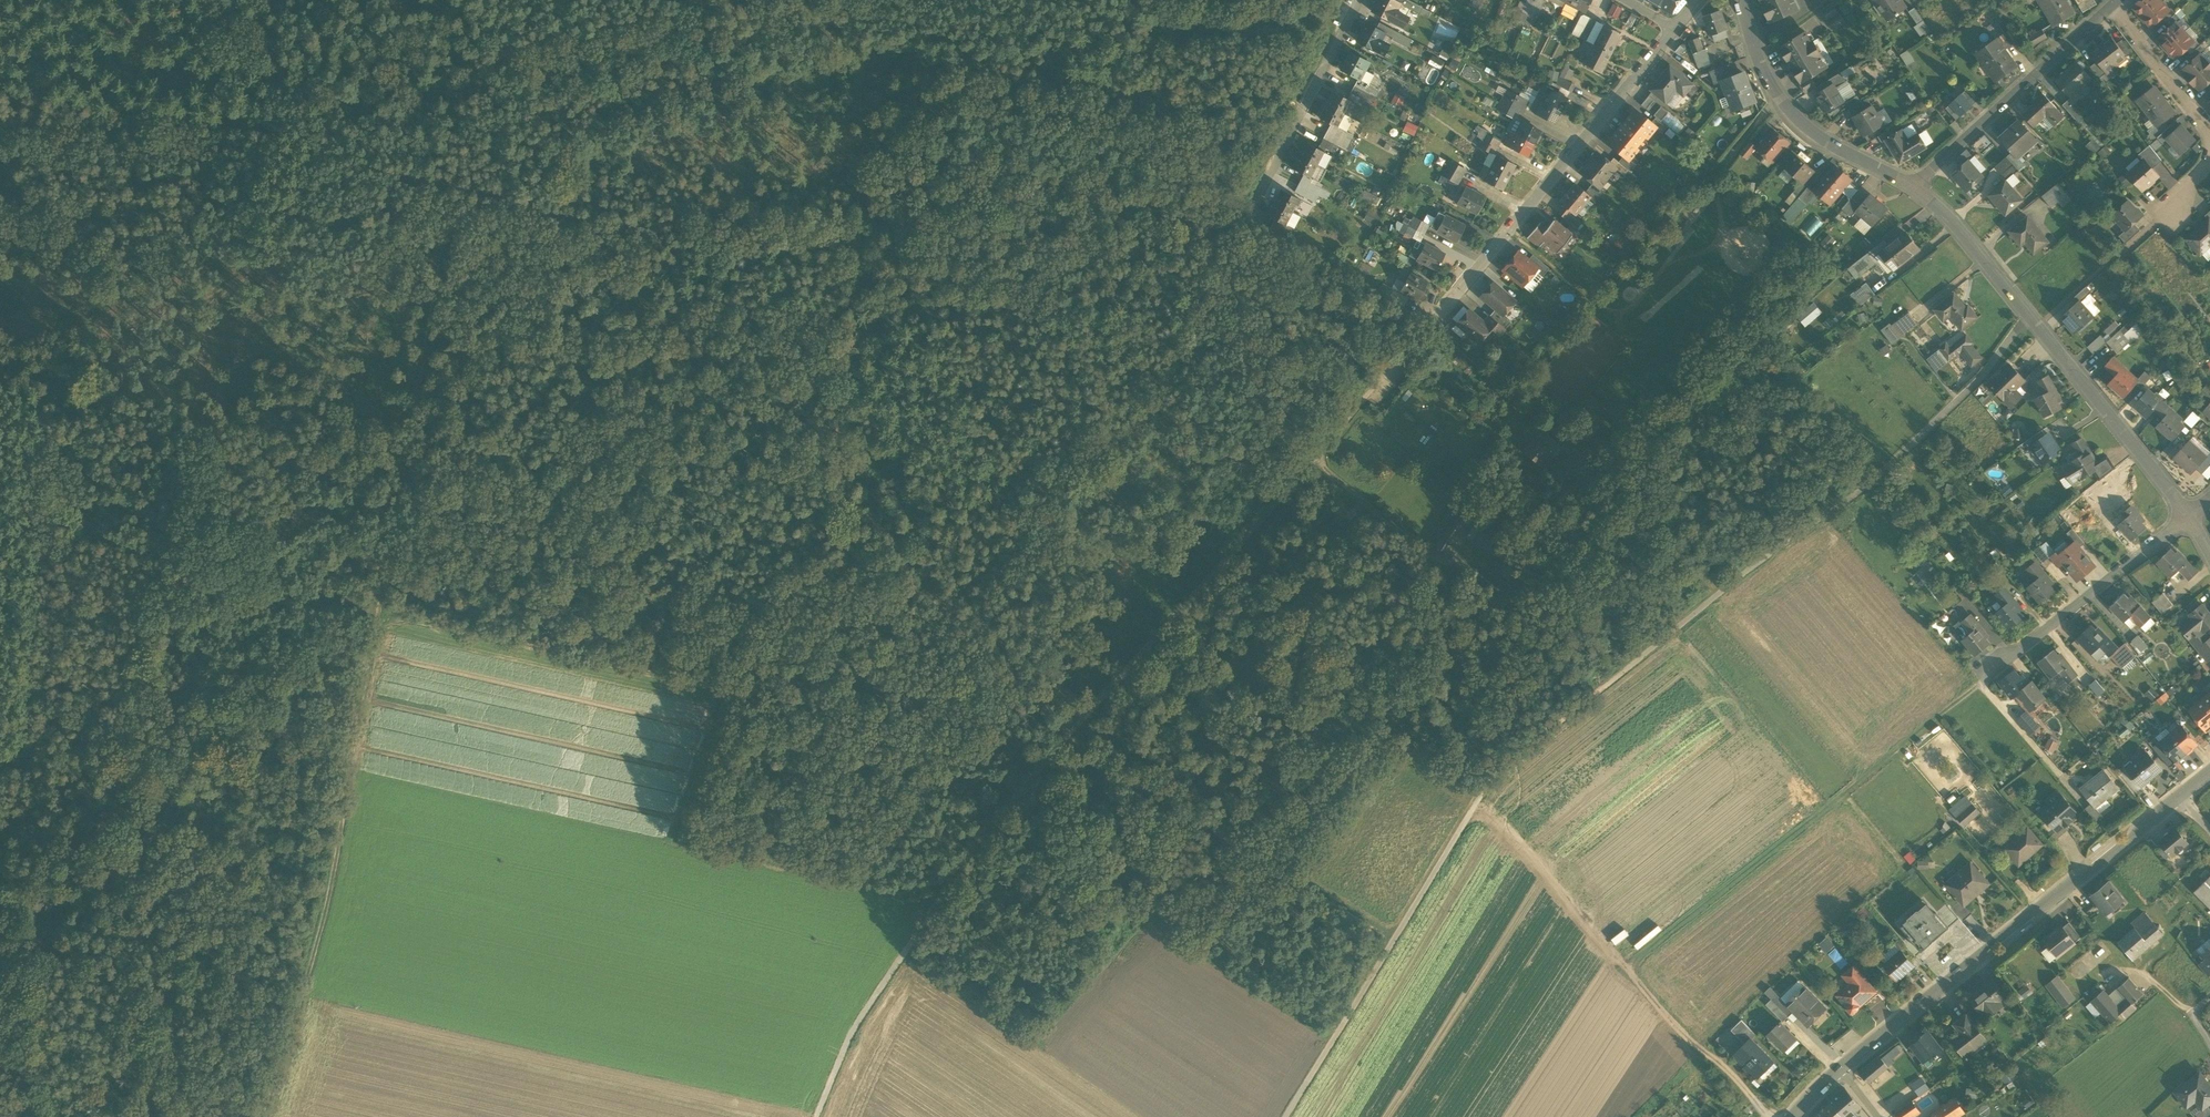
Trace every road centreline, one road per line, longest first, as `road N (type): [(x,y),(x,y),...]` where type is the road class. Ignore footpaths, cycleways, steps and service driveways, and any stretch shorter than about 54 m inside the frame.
road 1 (track): [(262,1116),(323,926),(480,0)]
road 2 (track): [(1286,1116),(1494,775),(1766,557),(1875,481),(2033,324)]
road 3 (track): [(1314,460),(1016,797),(851,1032),(816,1116)]
road 4 (track): [(1987,675),(1624,969),(1697,1052),(1715,1060)]
road 5 (residential): [(1674,30),(1314,460)]
road 6 (residential): [(2193,521),(1952,217),(1911,184)]
road 7 (tertiary): [(1843,1072),(2181,799)]
road 8 (track): [(1065,739),(1391,945)]
road 9 (residential): [(1911,184),(2108,6)]
road 10 (residential): [(1911,184),(1817,137),(1780,100),(1760,67),(1742,0)]
road 11 (residential): [(2193,521),(1987,675)]
road 12 (residential): [(1359,0),(1245,223)]
road 13 (track): [(1245,223),(1427,330)]
road 14 (residential): [(2108,6),(2209,133)]

